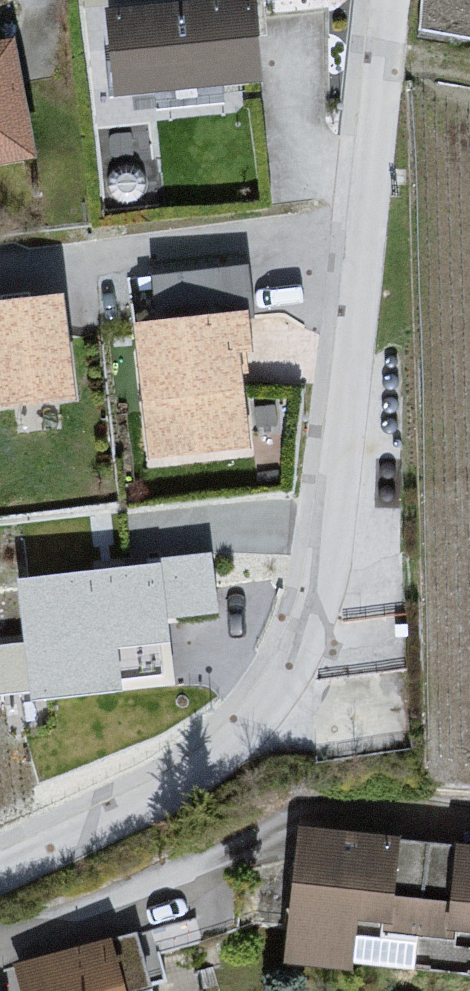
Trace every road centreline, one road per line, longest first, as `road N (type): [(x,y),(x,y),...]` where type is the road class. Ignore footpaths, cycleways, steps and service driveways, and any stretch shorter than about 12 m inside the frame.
road 1 (residential): [(375,0),(344,189),(326,587),(276,719),(149,804),(0,876)]

